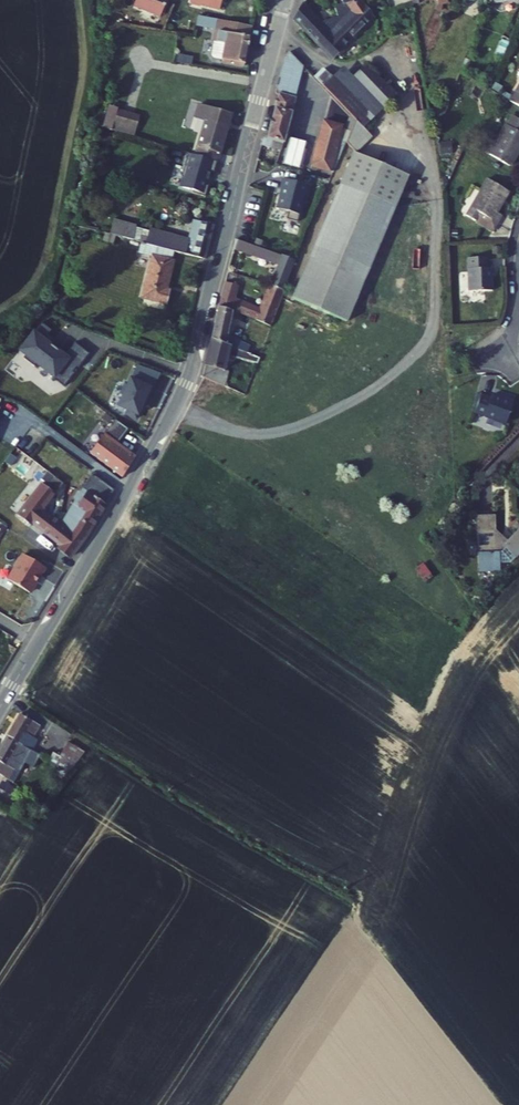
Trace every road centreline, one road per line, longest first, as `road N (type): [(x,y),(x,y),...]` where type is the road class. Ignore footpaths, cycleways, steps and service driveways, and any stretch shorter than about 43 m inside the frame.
road 1 (tertiary): [(286,0),(187,382),(0,707)]

